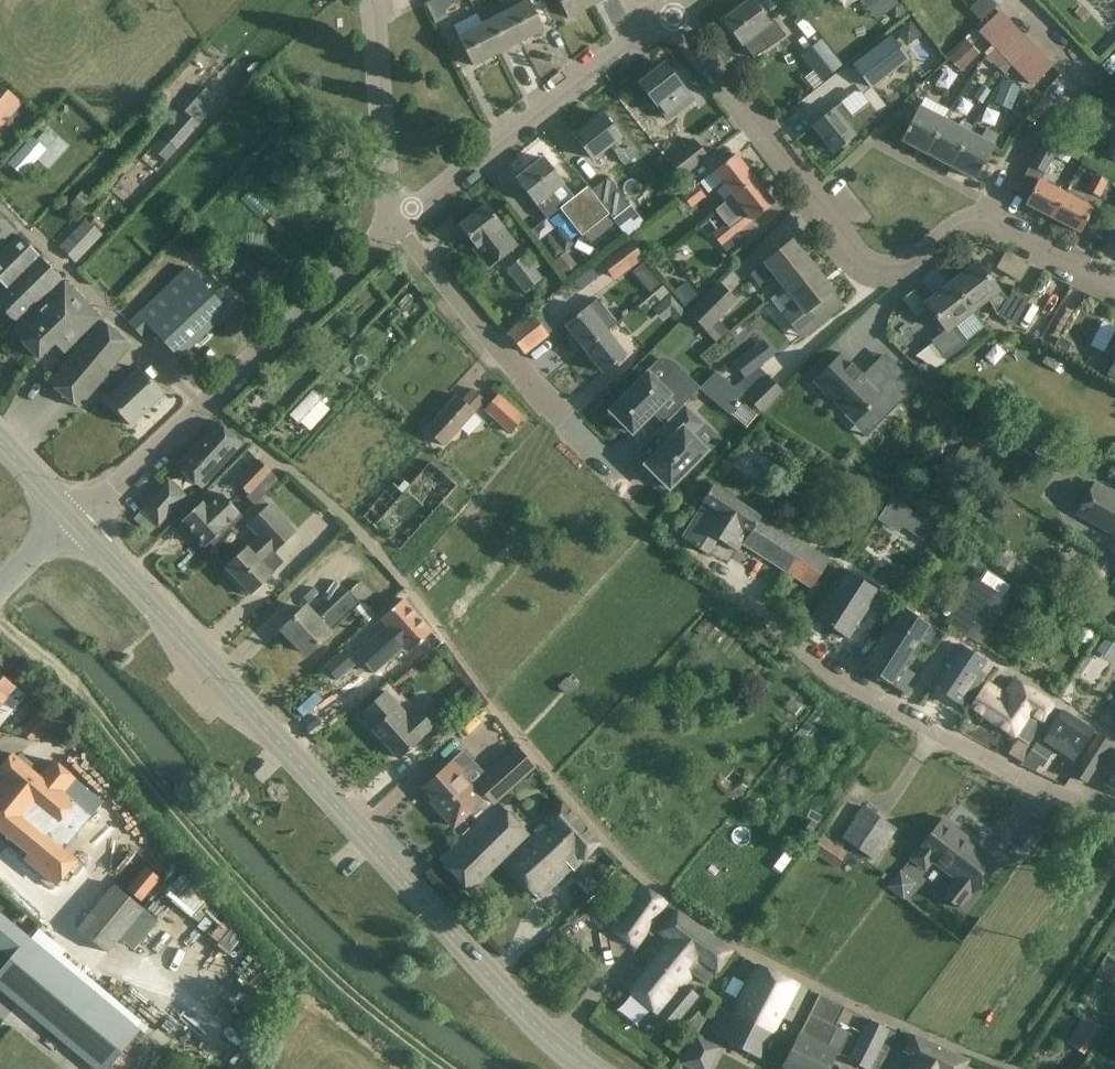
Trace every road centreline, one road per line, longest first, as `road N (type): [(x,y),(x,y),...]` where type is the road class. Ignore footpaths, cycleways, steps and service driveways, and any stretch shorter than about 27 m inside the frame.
road 1 (residential): [(196,397),(358,531),(438,620),(504,720),(595,831),(658,895),(746,950),(1001,1068)]
road 2 (secondary): [(593,1068),(69,513)]
road 3 (residential): [(1114,288),(985,218),(952,227),(900,274),(851,261),(667,4)]
road 4 (residential): [(408,231),(667,4)]
road 5 (residential): [(599,449),(489,343),(408,231)]
road 6 (residential): [(1114,807),(858,681)]
road 7 (residential): [(196,397),(0,200)]
road 8 (residential): [(196,397),(408,231)]
road 9 (residential): [(408,231),(375,0)]
road 10 (residential): [(1017,1068),(1114,899)]
road 11 (residential): [(69,513),(196,397)]

